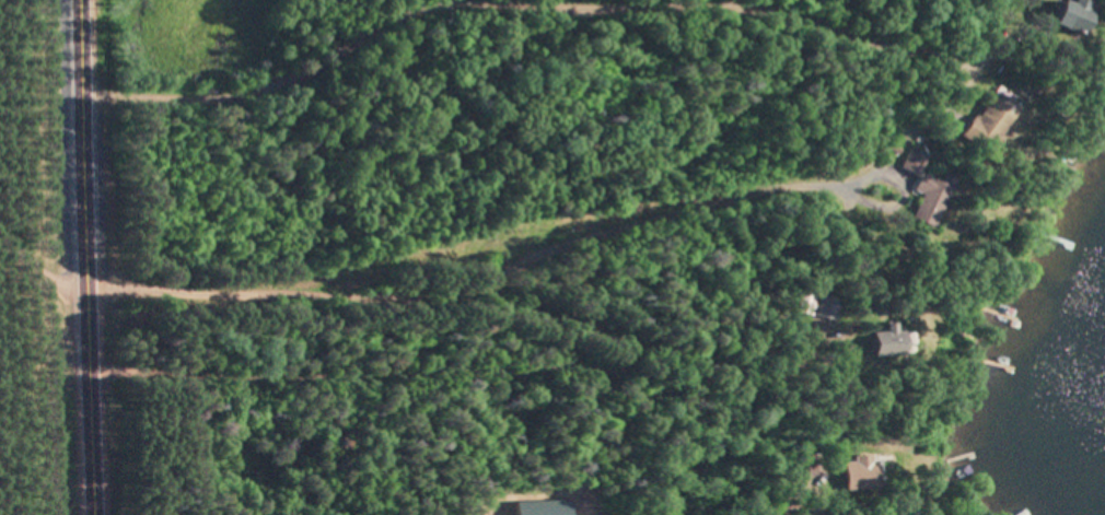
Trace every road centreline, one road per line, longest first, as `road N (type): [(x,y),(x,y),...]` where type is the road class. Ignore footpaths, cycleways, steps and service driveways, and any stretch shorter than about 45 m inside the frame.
road 1 (residential): [(91,330),(432,337),(876,198)]
road 2 (residential): [(79,84),(261,93),(424,3),(709,0)]
road 3 (secondary): [(95,514),(79,0)]
road 4 (residential): [(760,0),(950,48)]

